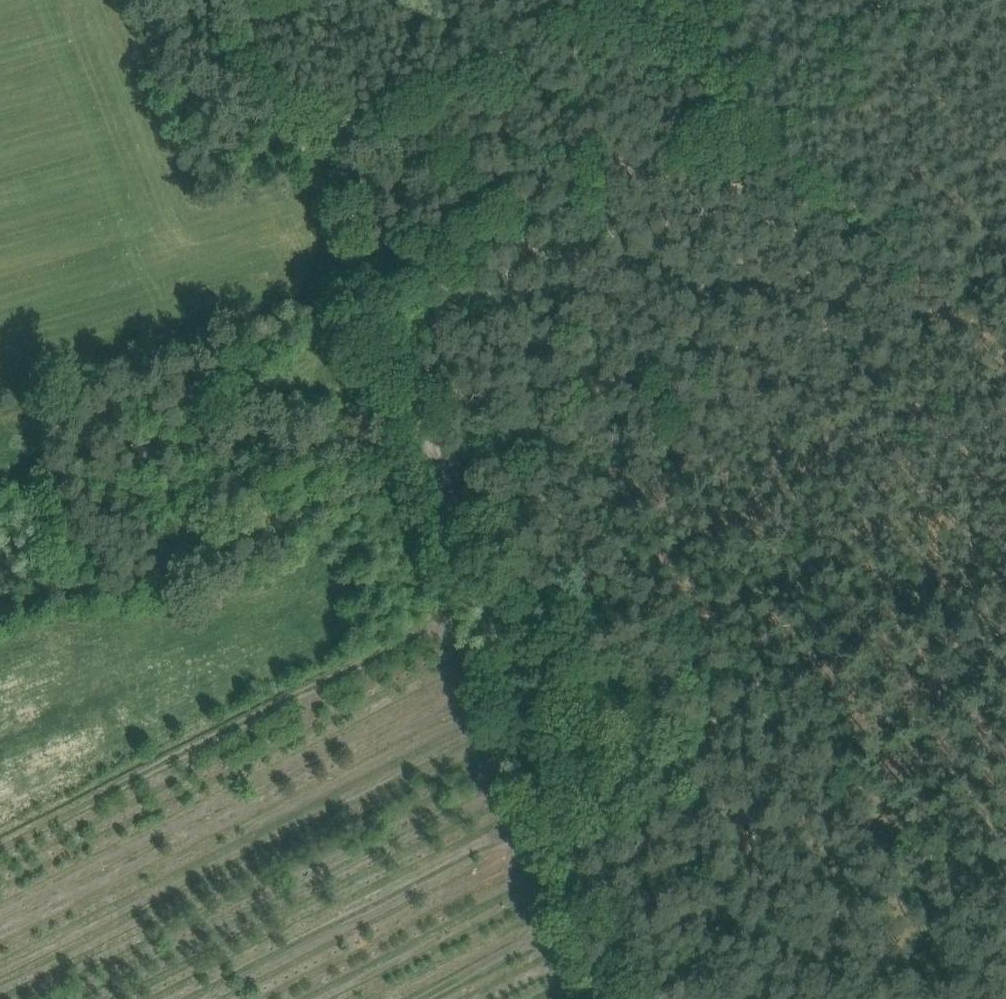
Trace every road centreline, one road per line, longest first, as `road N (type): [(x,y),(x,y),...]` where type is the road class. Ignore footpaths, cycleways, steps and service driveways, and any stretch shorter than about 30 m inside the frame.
road 1 (track): [(613,998),(385,326),(250,0)]
road 2 (track): [(306,136),(578,0)]

